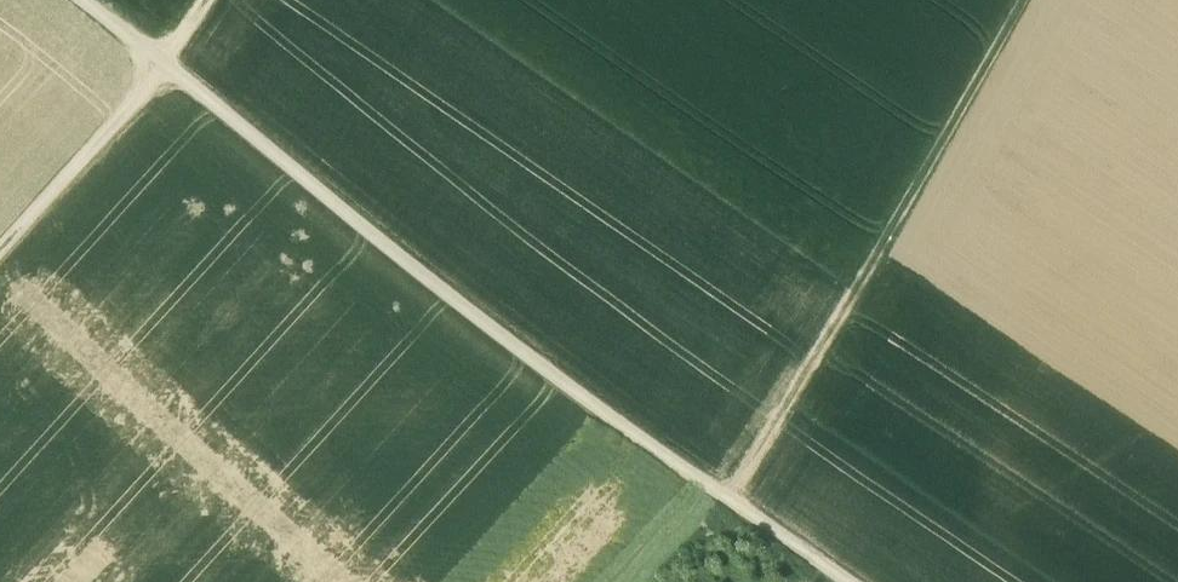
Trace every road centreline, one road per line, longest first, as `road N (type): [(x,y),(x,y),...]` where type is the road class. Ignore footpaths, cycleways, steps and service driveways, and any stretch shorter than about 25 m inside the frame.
road 1 (track): [(80,0),(742,517),(837,581)]
road 2 (track): [(1041,0),(742,517)]
road 3 (track): [(0,243),(164,63),(208,0)]

